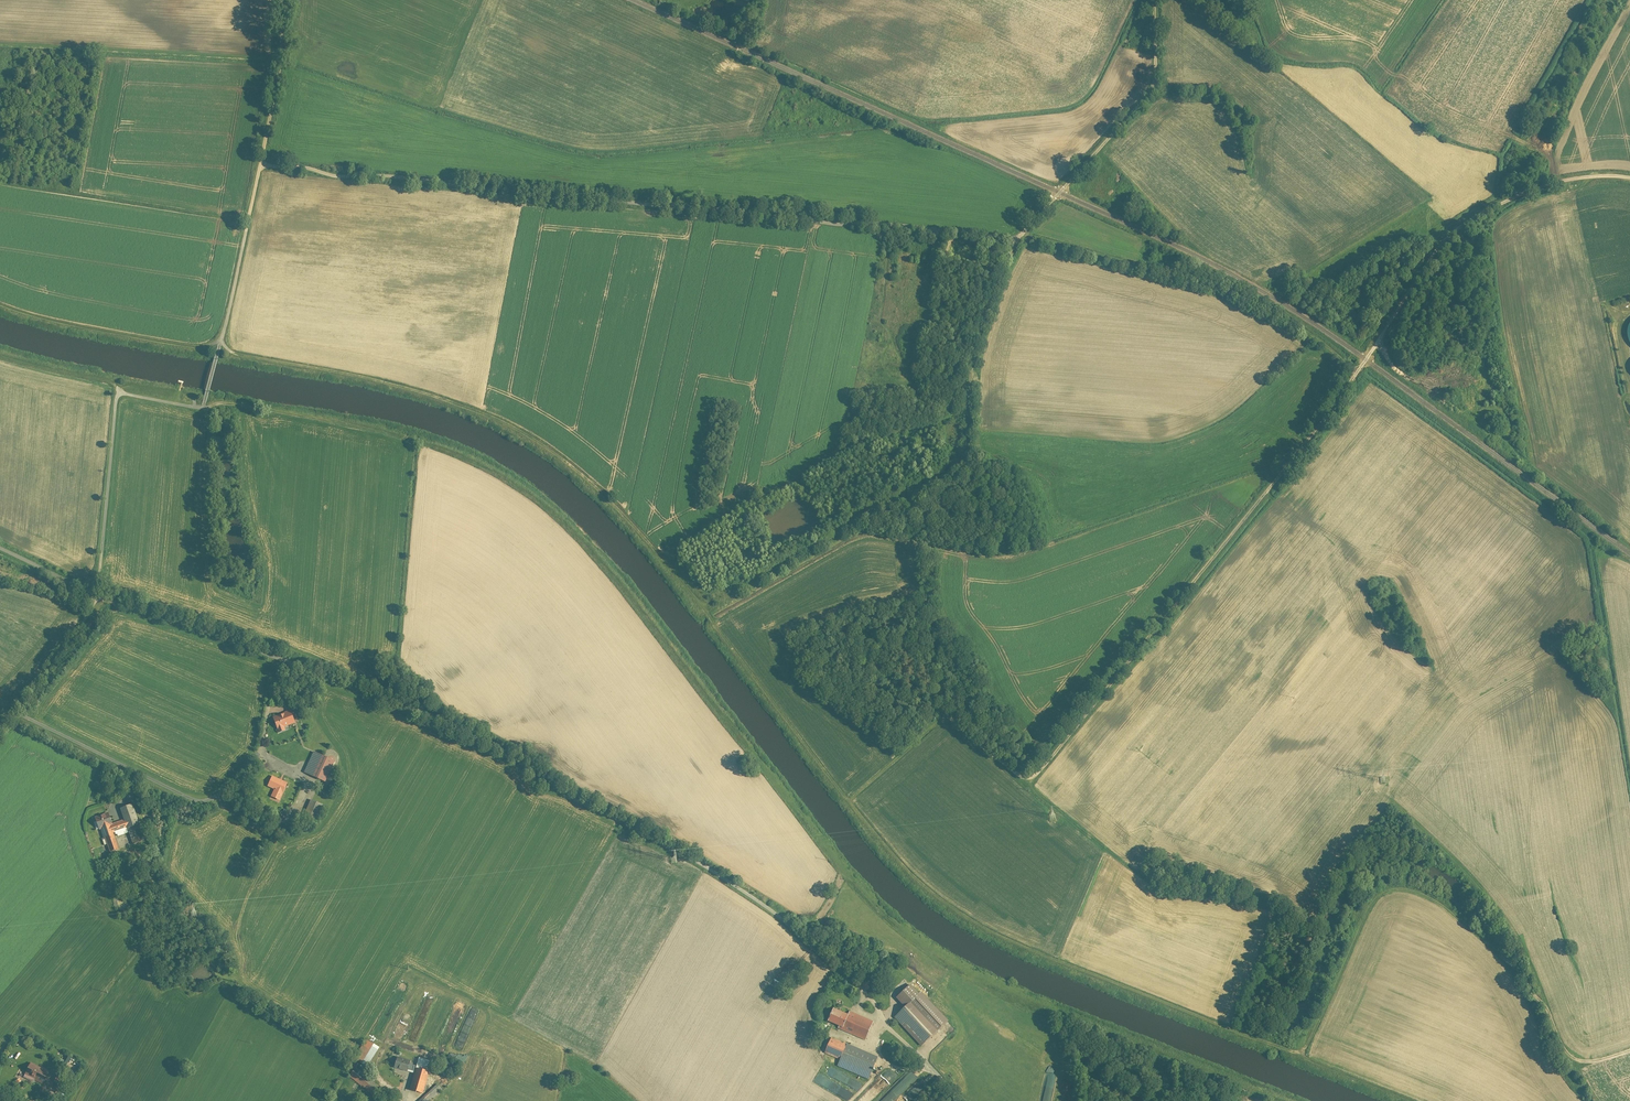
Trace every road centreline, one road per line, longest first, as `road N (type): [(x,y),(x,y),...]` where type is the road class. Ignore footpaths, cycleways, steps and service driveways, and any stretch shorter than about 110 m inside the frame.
road 1 (unclassified): [(1016,241),(261,167)]
road 2 (residential): [(1016,241),(970,353),(965,453),(911,505),(947,714),(1011,773)]
road 3 (residential): [(1011,773),(1030,777),(1048,763),(1355,374)]
road 4 (track): [(1289,1051),(1303,1050),(1378,902),(1393,889),(1411,890),(1452,914),(1522,976),(1568,1055),(1592,1062),(1629,1050)]
road 5 (unclassified): [(1355,374),(1270,308),(1182,278),(1016,241)]
road 6 (residential): [(1355,374),(1453,231),(1500,200),(1556,182),(1629,179)]
road 7 (residential): [(1156,0),(1151,89),(1016,241)]
road 8 (residential): [(1011,773),(1131,870),(1183,889)]
road 9 (unclassified): [(814,949),(872,1001),(956,1100)]
road 10 (unclassified): [(222,341),(261,167)]
road 11 (unclassified): [(261,167),(281,68),(283,0)]
road 12 (unclassified): [(0,726),(65,652),(99,596)]
road 13 (track): [(947,714),(919,748),(852,800)]
road 14 (track): [(123,395),(0,361)]

